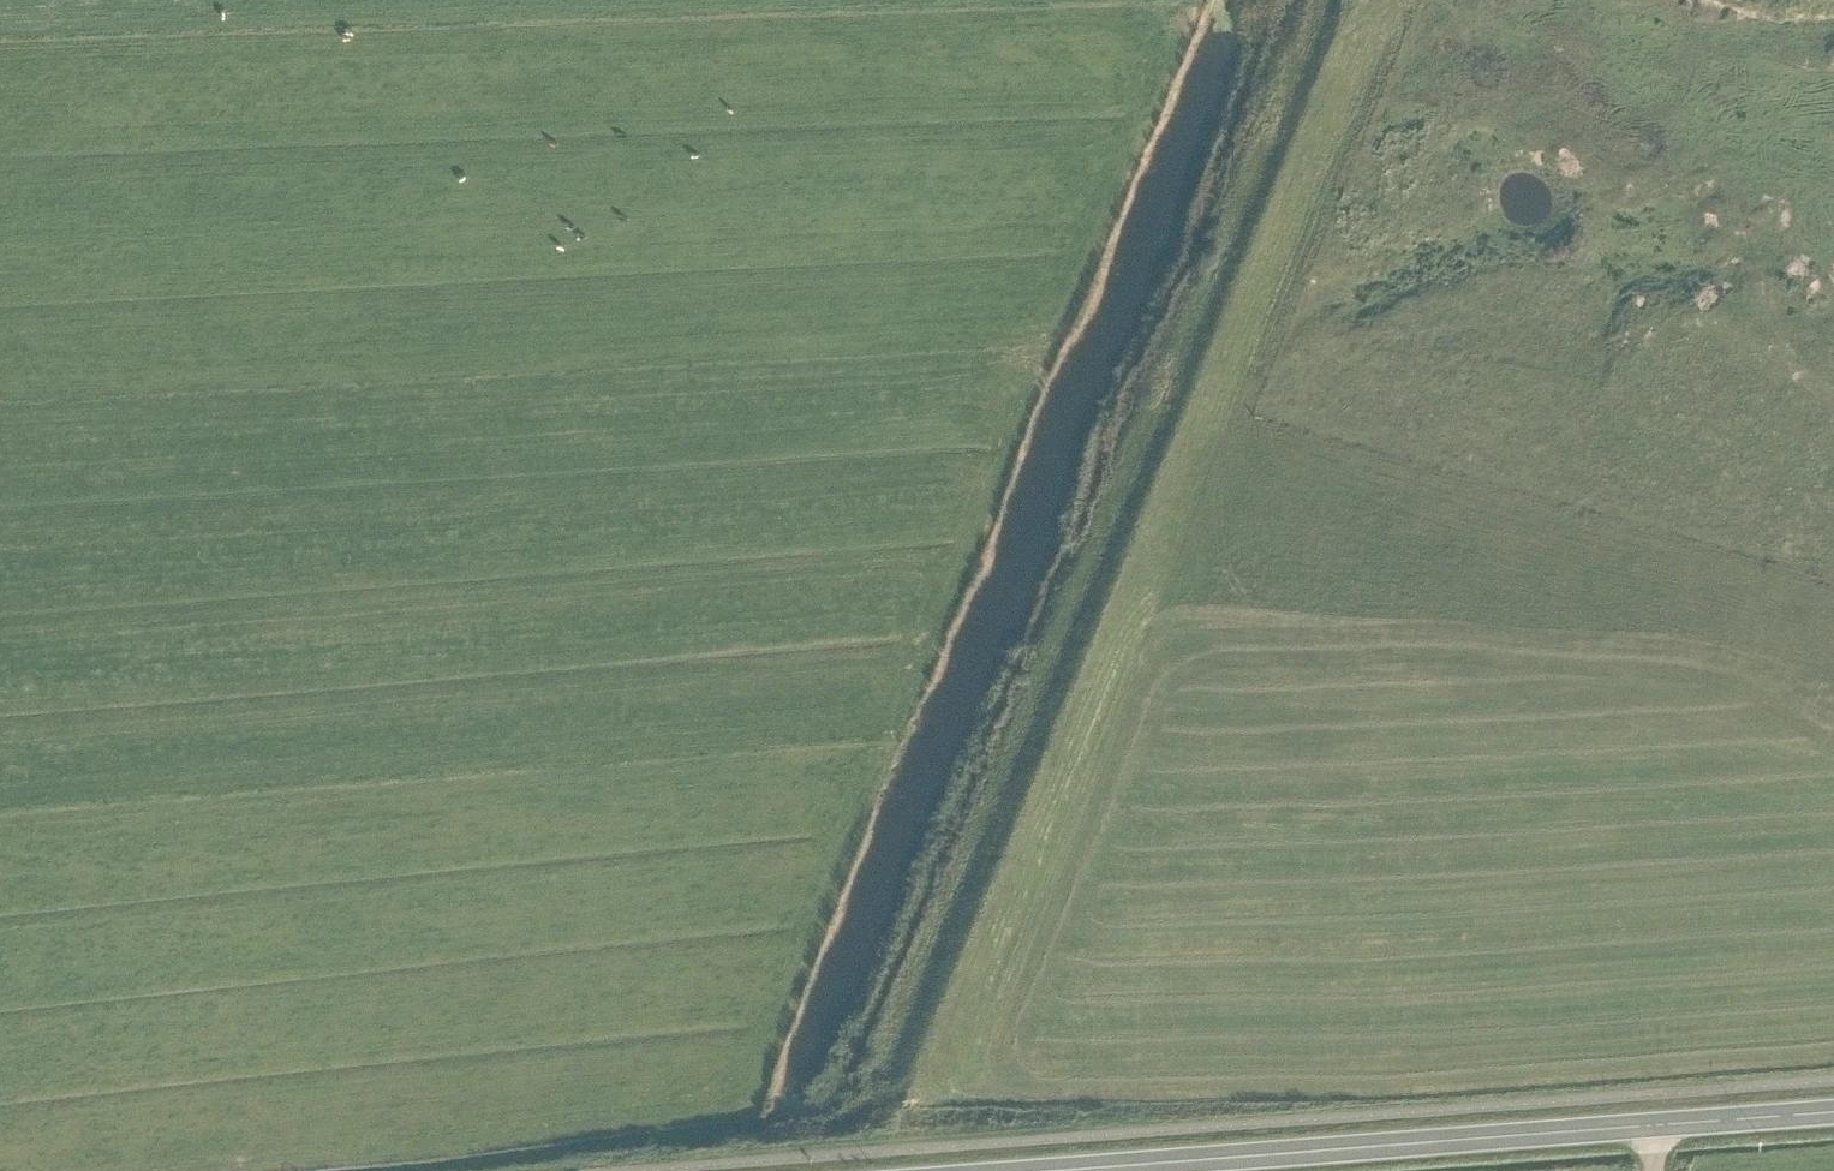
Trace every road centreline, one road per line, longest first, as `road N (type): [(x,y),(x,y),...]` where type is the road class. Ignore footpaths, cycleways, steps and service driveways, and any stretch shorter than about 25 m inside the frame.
road 1 (secondary): [(1034,1170),(1833,1110)]

